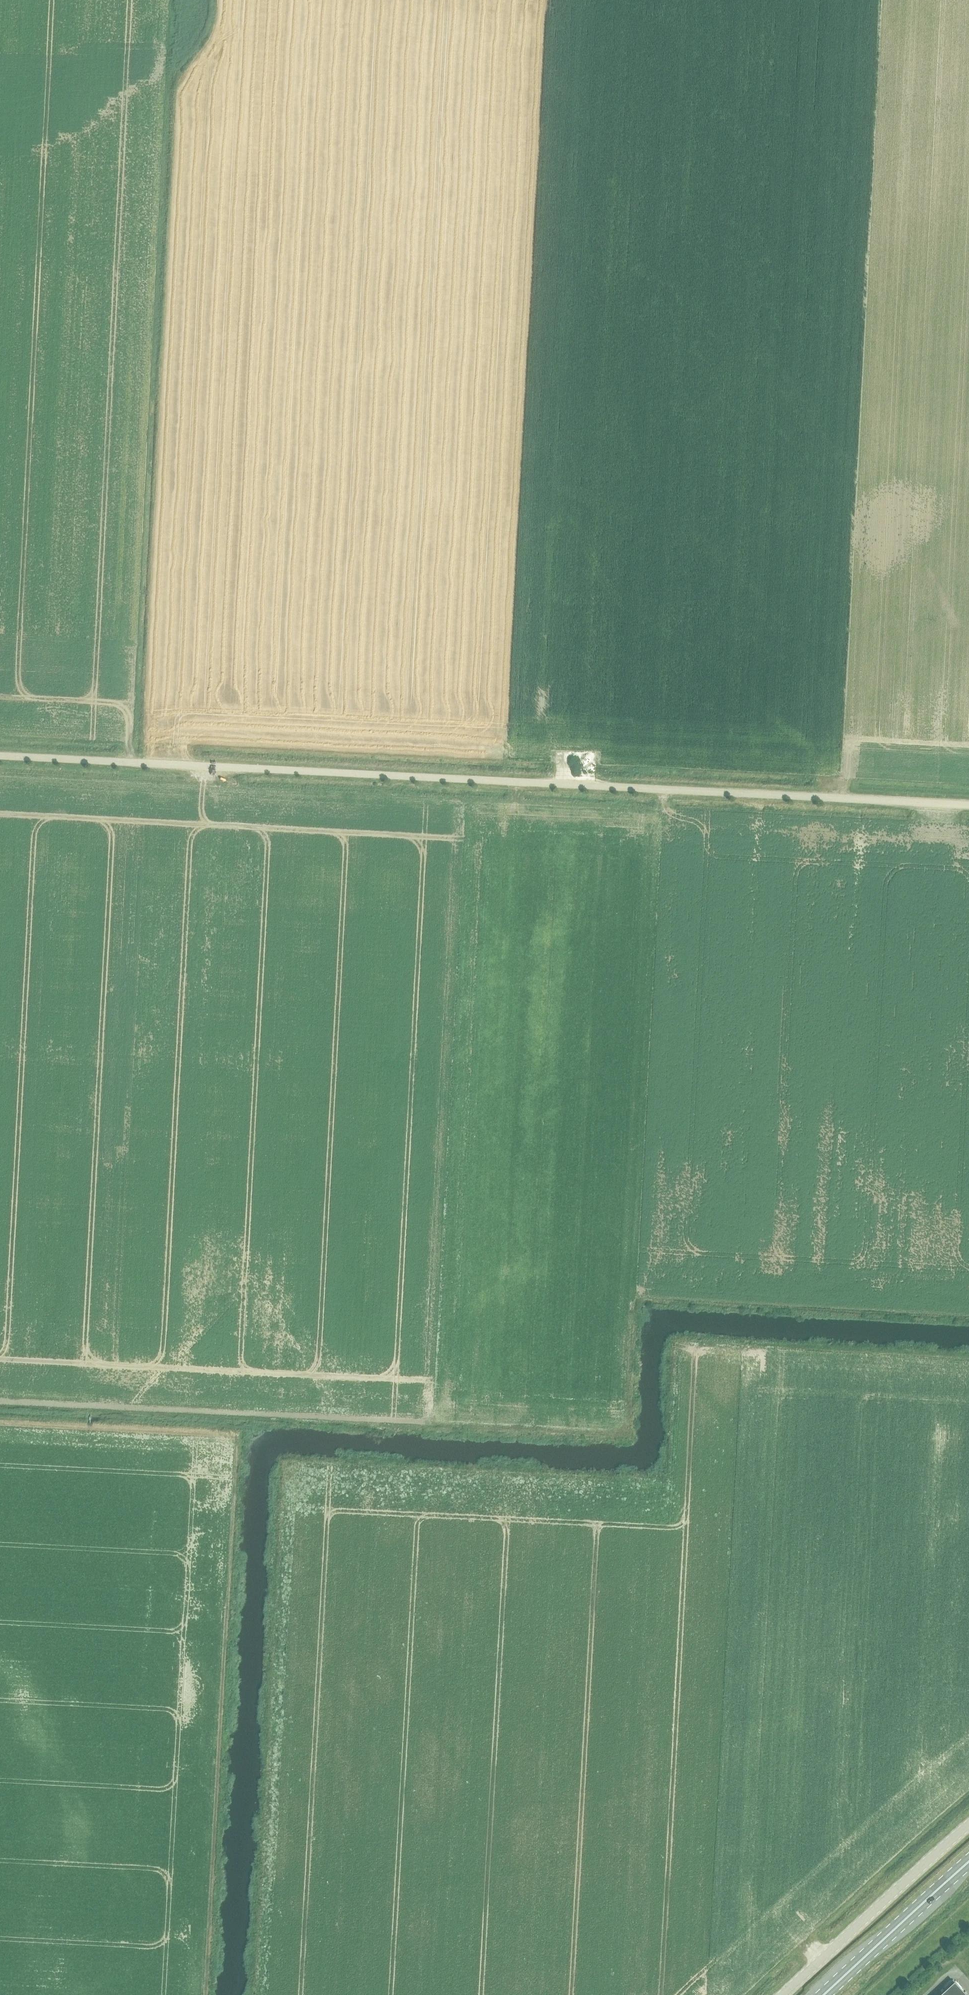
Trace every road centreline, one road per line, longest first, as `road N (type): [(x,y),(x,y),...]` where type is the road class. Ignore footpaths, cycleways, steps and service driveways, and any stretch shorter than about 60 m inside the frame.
road 1 (unclassified): [(968,805),(0,754)]
road 2 (tertiary): [(782,1994),(968,1824)]
road 3 (primary): [(968,1861),(823,1994)]

